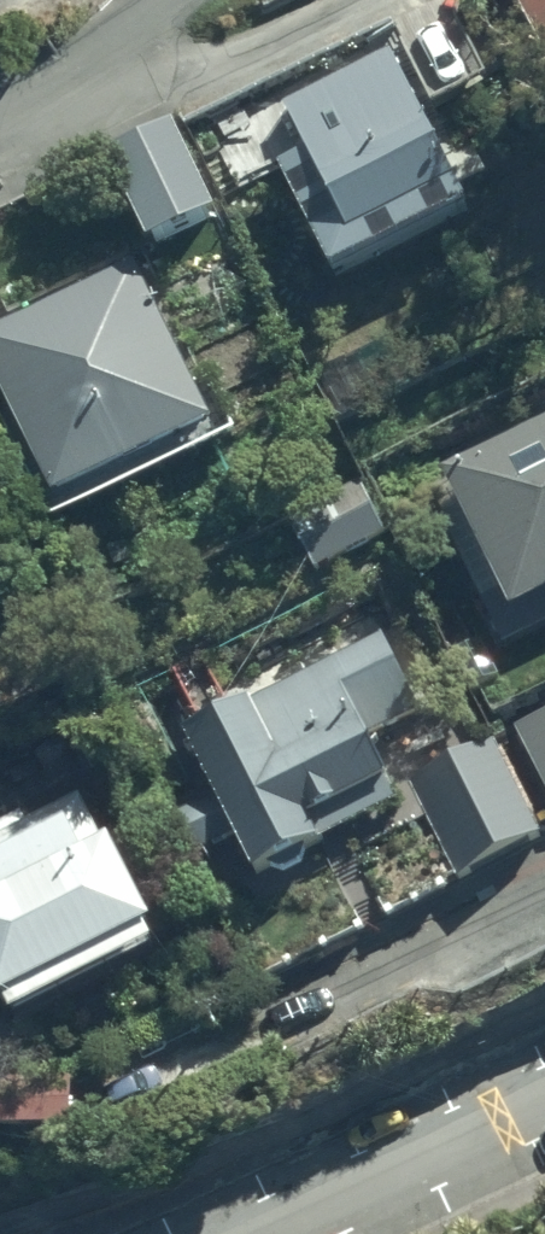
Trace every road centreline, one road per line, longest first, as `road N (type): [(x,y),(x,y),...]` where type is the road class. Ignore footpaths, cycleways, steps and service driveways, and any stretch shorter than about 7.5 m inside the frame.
road 1 (residential): [(544,1103),(267,1233)]
road 2 (residential): [(353,0),(261,44),(62,82)]
road 3 (residential): [(544,901),(280,1021)]
road 4 (residential): [(171,0),(62,82)]

